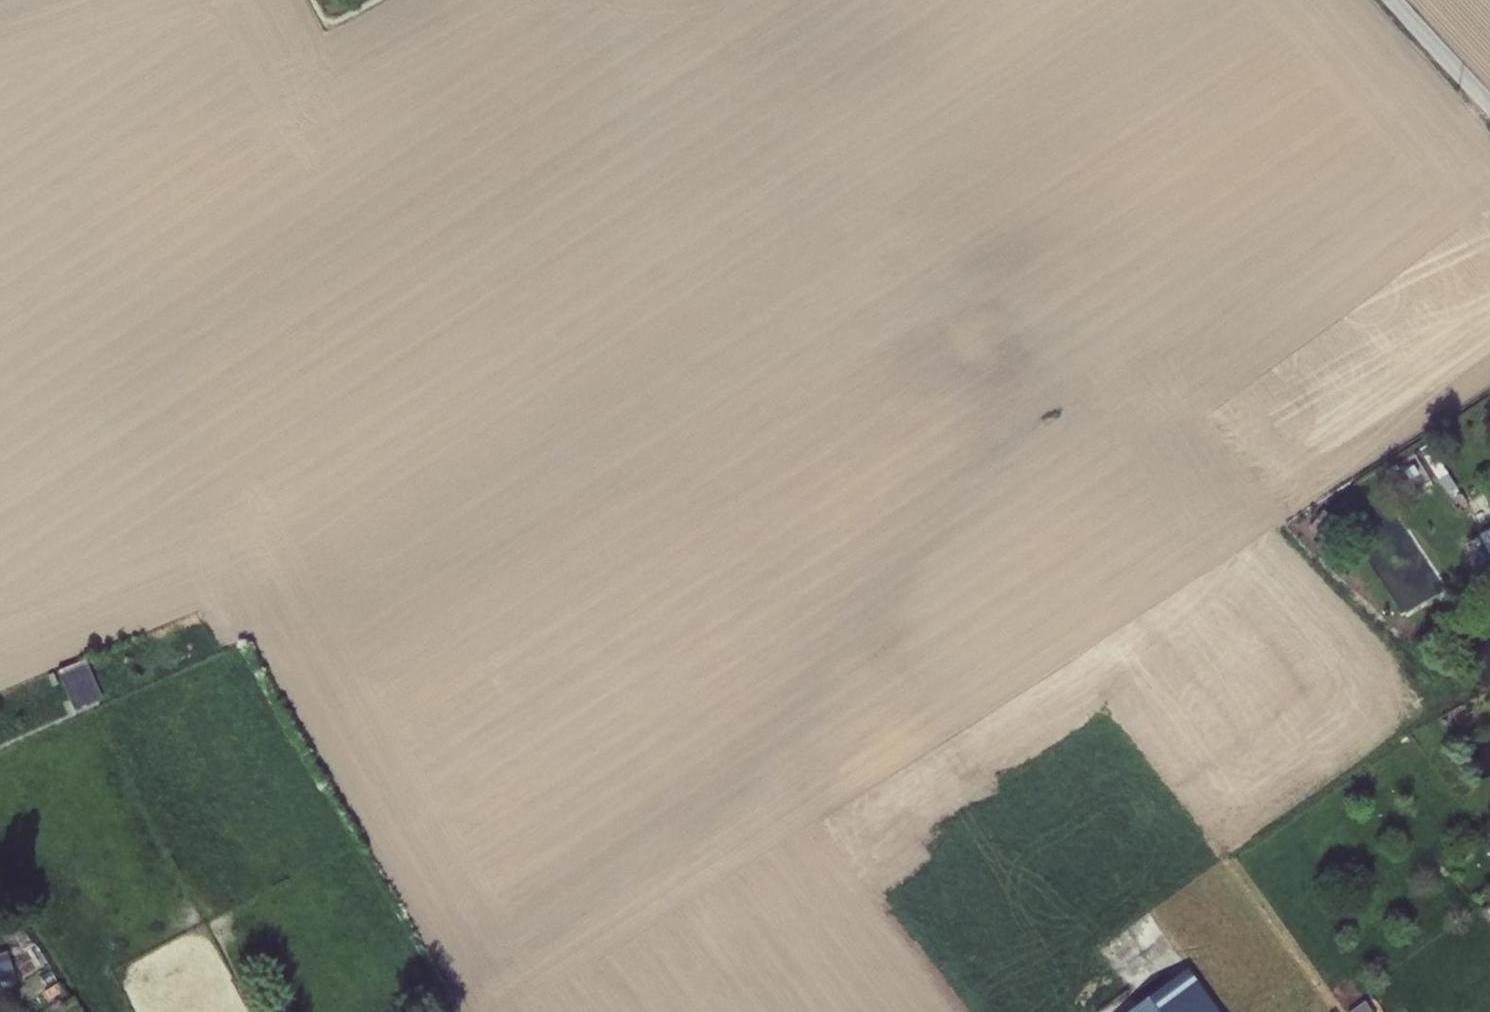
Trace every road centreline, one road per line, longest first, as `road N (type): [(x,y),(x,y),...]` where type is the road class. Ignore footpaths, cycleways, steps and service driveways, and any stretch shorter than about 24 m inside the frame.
road 1 (unclassified): [(1489,105),(1392,0)]

